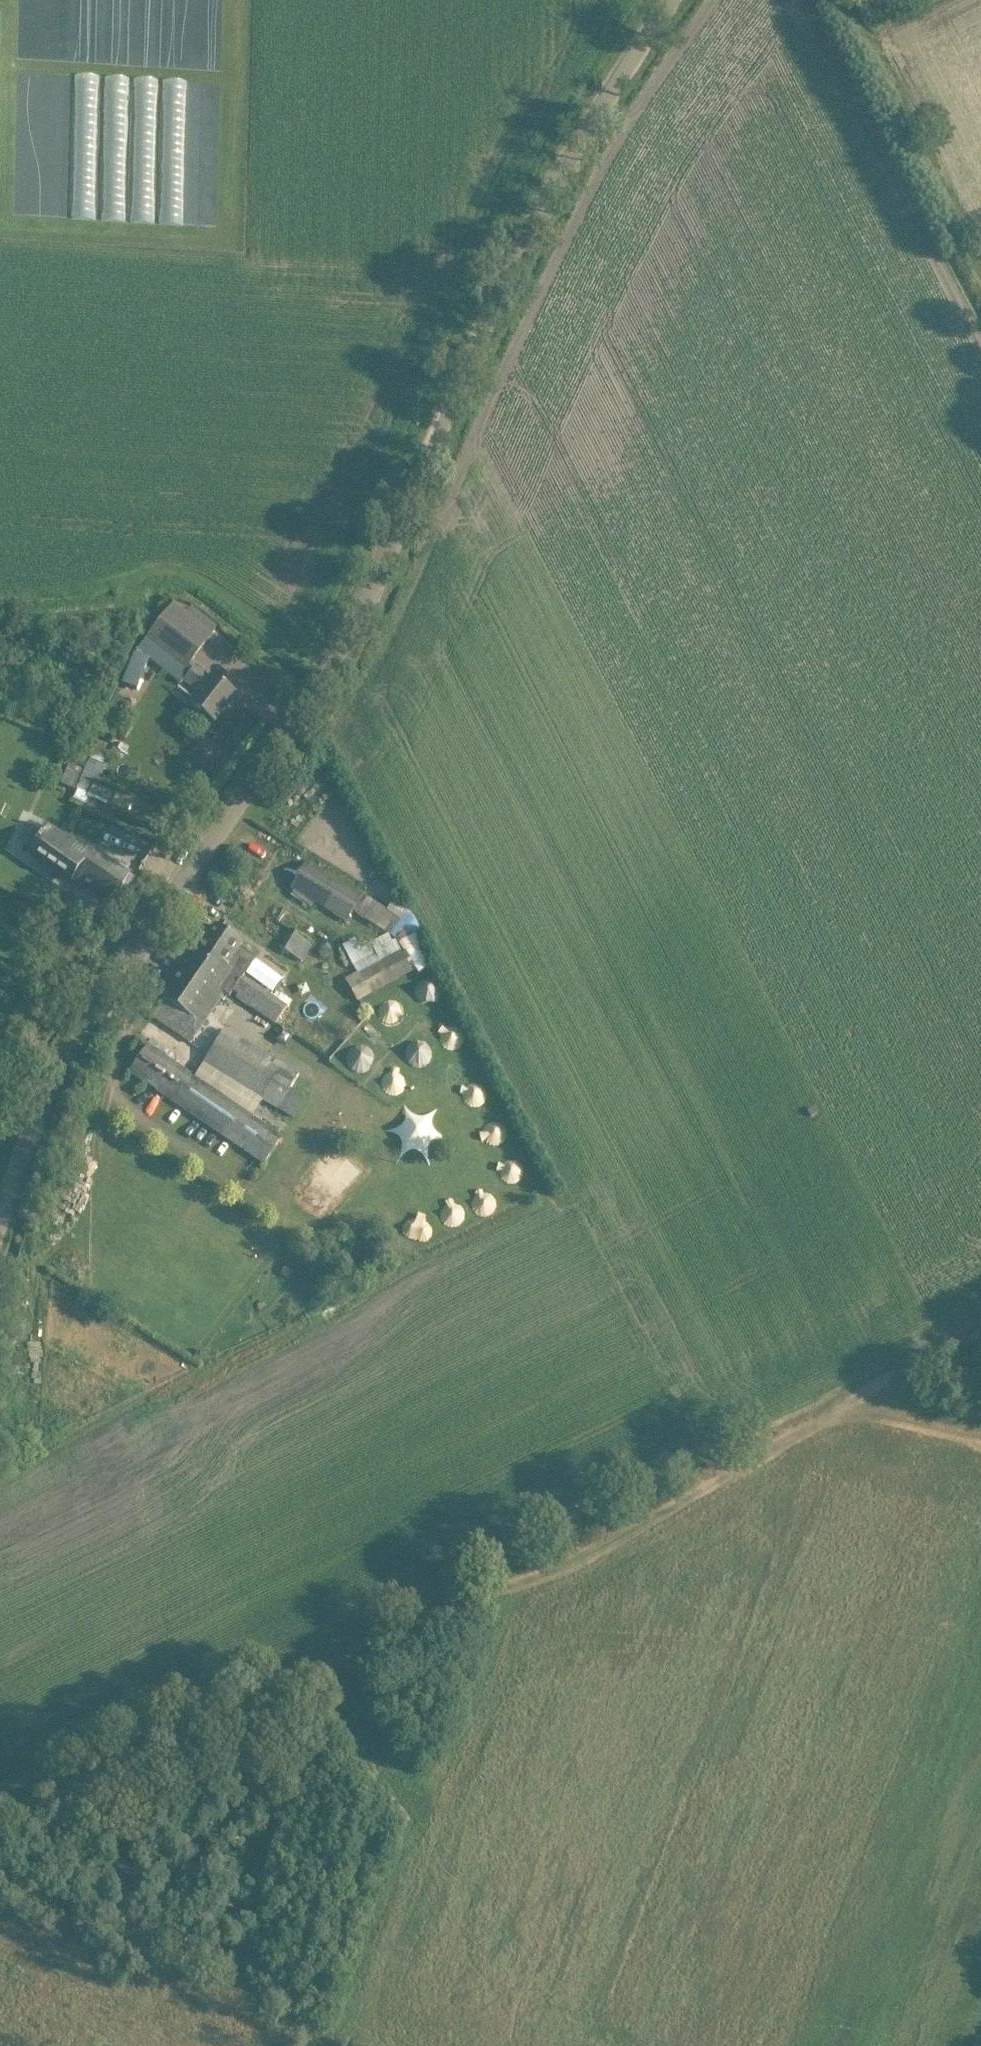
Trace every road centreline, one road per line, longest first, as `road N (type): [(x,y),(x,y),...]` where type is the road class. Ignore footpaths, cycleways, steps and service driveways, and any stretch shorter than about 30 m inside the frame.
road 1 (unclassified): [(0,1202),(48,1064),(161,873),(290,712),(348,623),(516,244),(659,0)]
road 2 (track): [(980,261),(843,0)]

